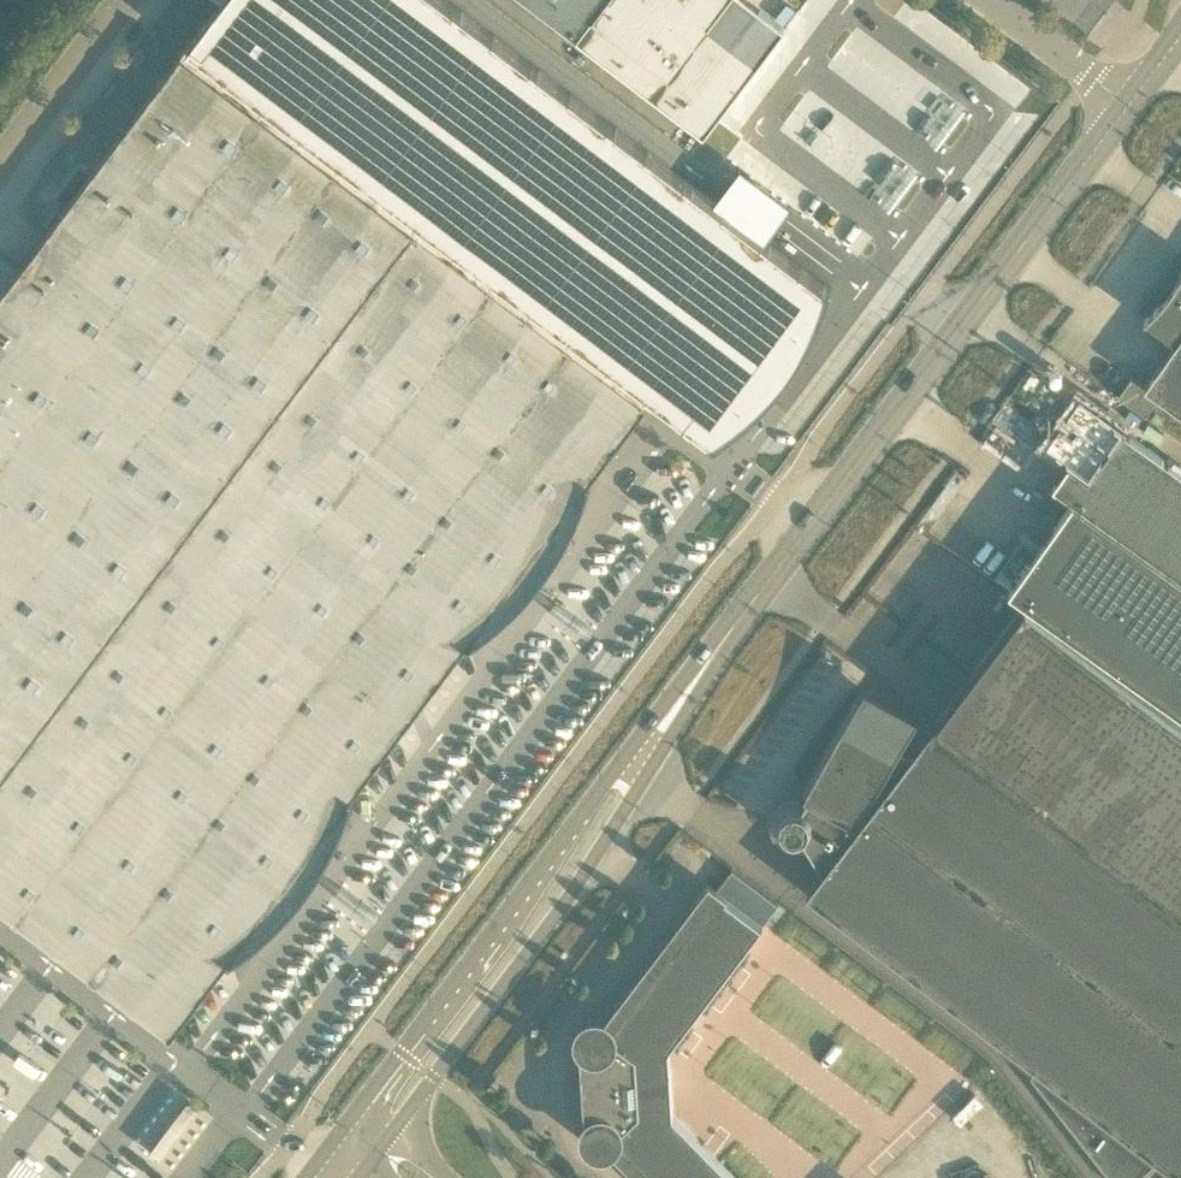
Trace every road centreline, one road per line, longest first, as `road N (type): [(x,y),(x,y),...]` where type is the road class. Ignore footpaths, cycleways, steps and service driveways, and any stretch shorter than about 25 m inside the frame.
road 1 (tertiary): [(673,712),(1131,101)]
road 2 (tertiary): [(673,712),(555,851),(346,1129)]
road 3 (tertiary): [(388,1133),(635,794),(673,712)]
road 4 (unclassified): [(0,184),(143,0)]
road 5 (unclassified): [(1131,101),(998,0)]

